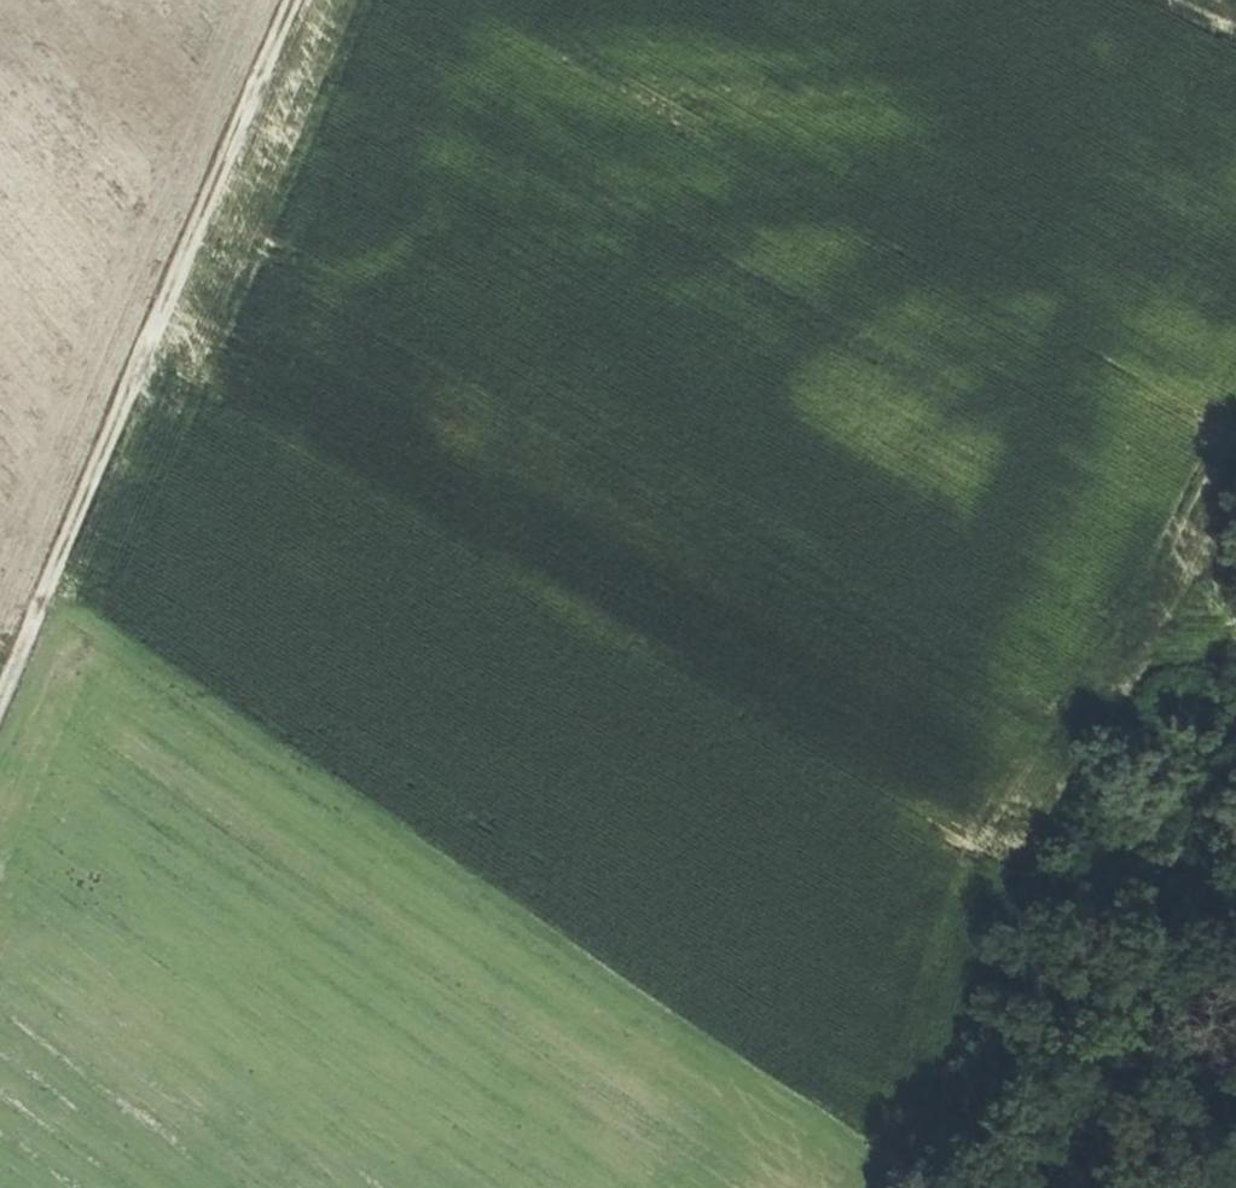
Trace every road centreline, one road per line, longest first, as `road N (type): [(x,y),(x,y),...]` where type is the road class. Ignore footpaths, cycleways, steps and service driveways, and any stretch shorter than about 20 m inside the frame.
road 1 (track): [(0,707),(284,0)]

